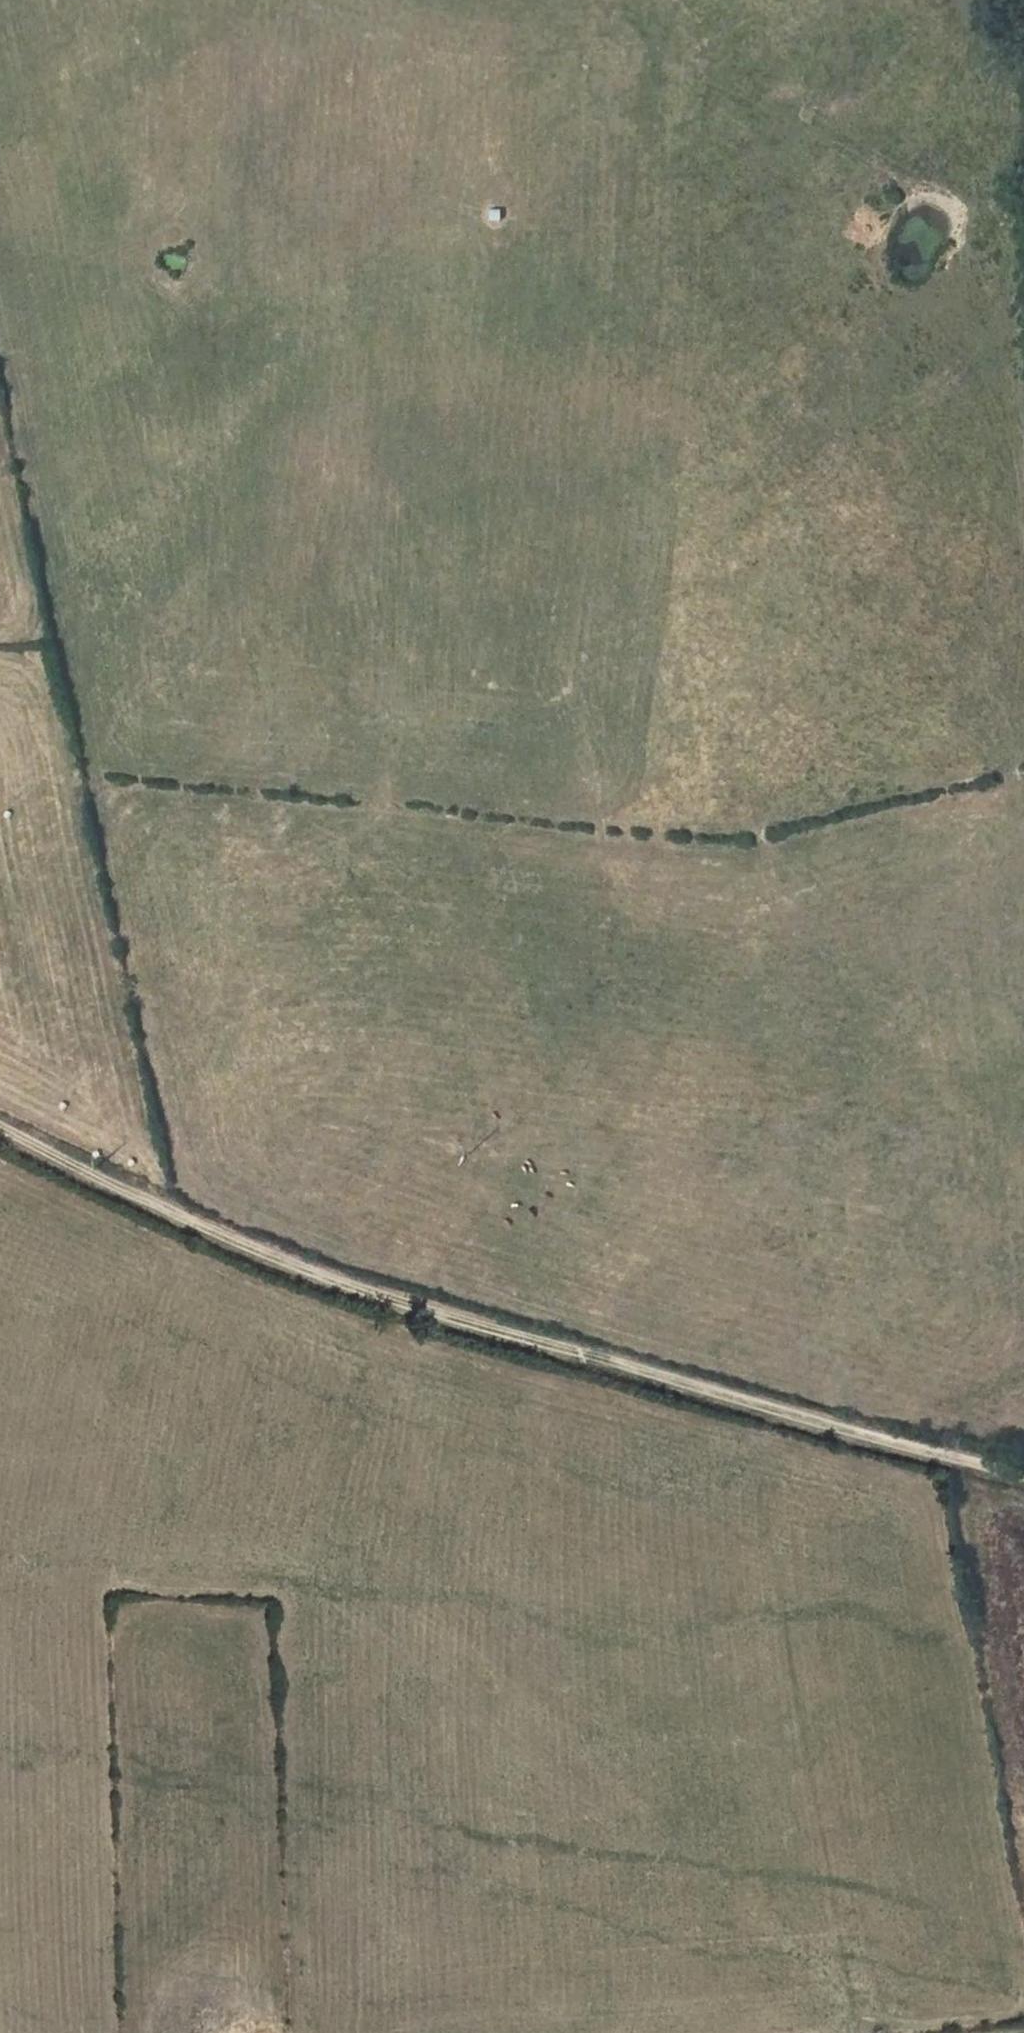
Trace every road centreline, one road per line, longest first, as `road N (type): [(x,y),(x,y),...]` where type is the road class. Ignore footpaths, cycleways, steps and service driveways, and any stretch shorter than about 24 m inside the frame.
road 1 (track): [(1023,1484),(414,1318),(0,1129)]

